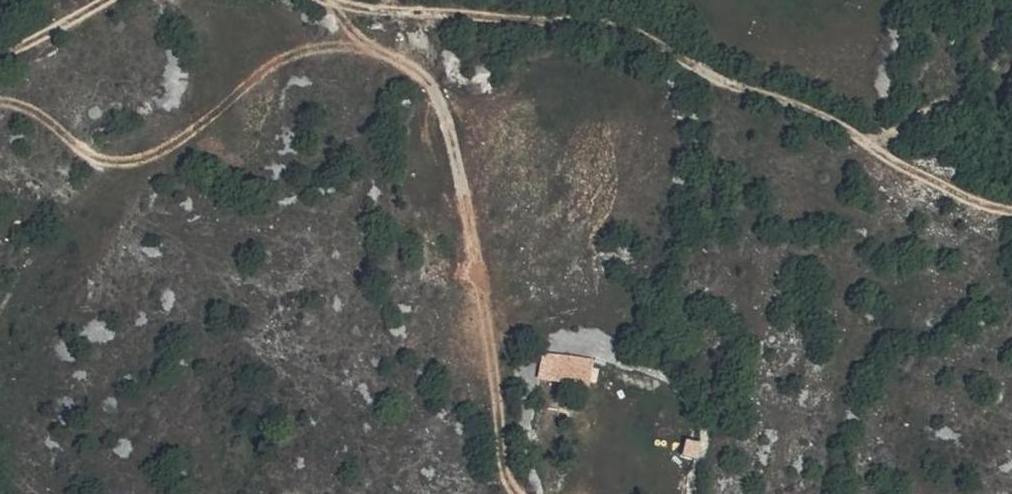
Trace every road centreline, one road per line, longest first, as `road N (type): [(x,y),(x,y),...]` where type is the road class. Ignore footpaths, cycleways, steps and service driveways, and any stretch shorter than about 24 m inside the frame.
road 1 (track): [(327,1),(376,11),(639,27),(722,84),(802,107),(870,145)]
road 2 (track): [(327,1),(357,38),(413,70),(439,98),(485,315),(503,468),(516,493)]
road 3 (track): [(870,145),(930,106),(1003,86),(1011,65)]
road 4 (track): [(870,145),(1011,213)]
road 5 (track): [(0,55),(107,0)]

